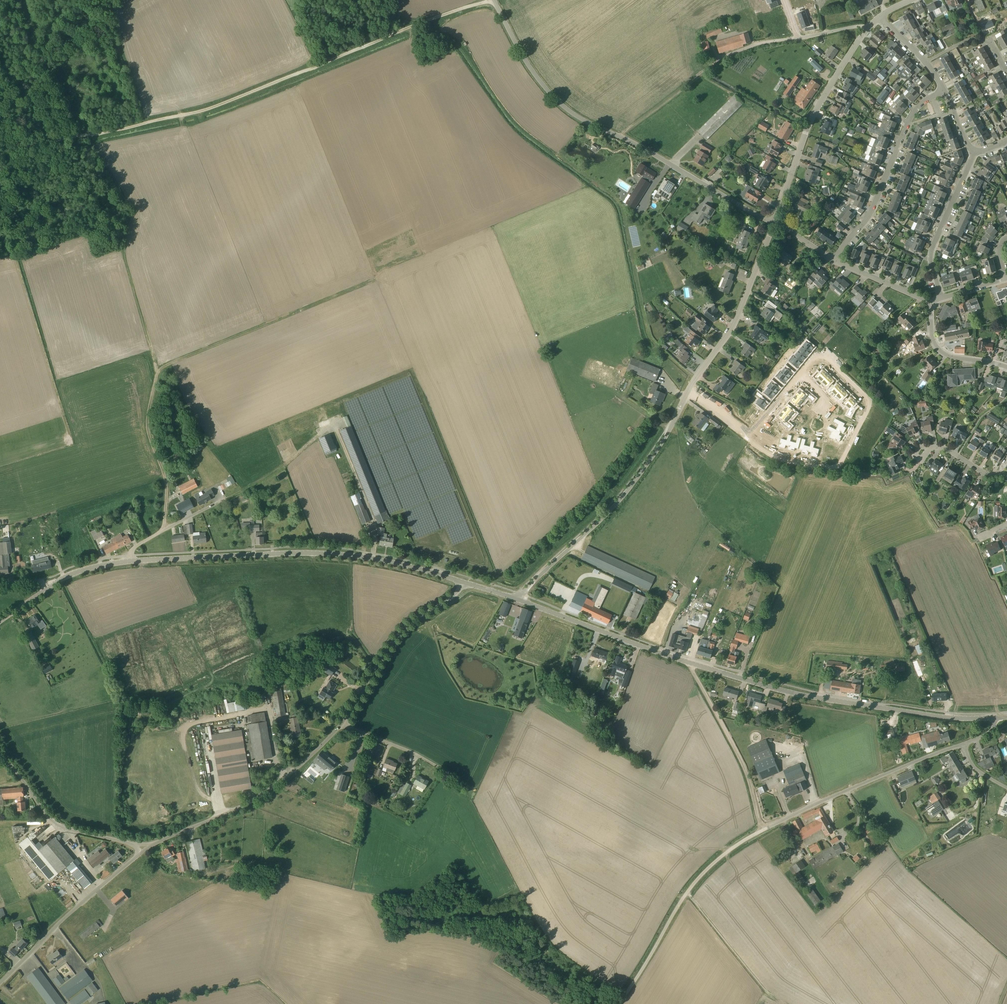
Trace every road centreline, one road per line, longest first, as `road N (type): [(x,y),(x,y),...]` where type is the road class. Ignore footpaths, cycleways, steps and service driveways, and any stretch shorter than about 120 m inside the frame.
road 1 (tertiary): [(518,599),(789,692),(994,718)]
road 2 (unclassified): [(618,1003),(687,892),(738,843),(963,744)]
road 3 (track): [(494,1),(207,110),(83,135)]
road 4 (track): [(163,530),(166,482),(148,412),(159,370),(121,247),(130,212),(83,135)]
road 5 (tertiary): [(466,583),(341,554),(129,561)]
road 6 (residential): [(748,435),(791,462),(836,467),(869,402),(815,357),(754,429)]
road 7 (unclassified): [(702,181),(562,105),(537,78),(493,0)]
road 8 (track): [(621,135),(736,53),(868,28)]
road 9 (unclassified): [(518,599),(627,490),(680,409)]
road 10 (residential): [(772,222),(819,104),(879,17)]
road 11 (unclassified): [(153,843),(266,791),(340,725)]
road 12 (residential): [(832,260),(873,207),(910,118),(945,92)]
road 13 (unclassified): [(340,725),(401,632),(466,583)]
road 14 (residential): [(689,392),(738,317),(772,222)]
road 15 (unclassified): [(0,981),(138,855)]
road 16 (track): [(762,829),(746,772),(687,661)]
road 17 (unclassified): [(137,844),(53,821),(0,750)]
road 18 (residential): [(940,298),(931,252),(973,152)]
road 19 (track): [(687,892),(770,994),(787,1003)]
road 20 (residential): [(1006,369),(942,353),(931,329),(931,302)]

